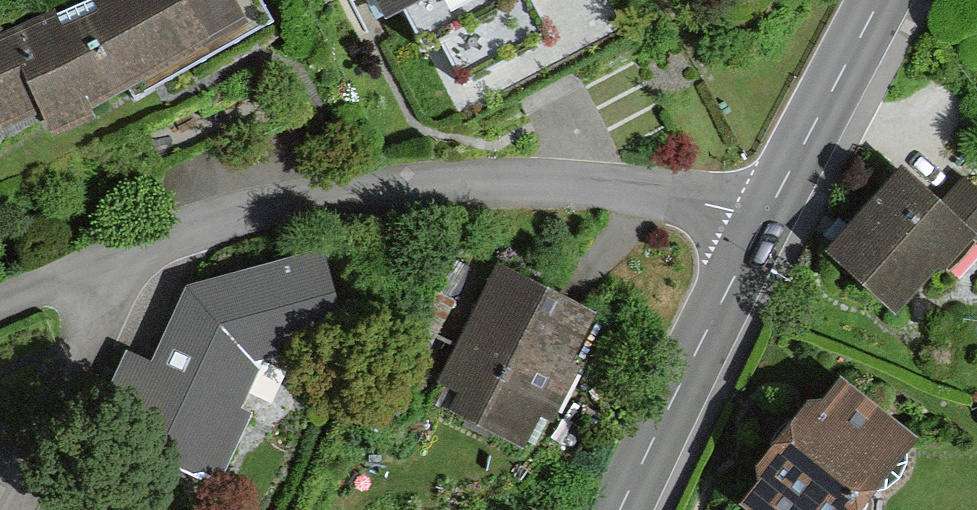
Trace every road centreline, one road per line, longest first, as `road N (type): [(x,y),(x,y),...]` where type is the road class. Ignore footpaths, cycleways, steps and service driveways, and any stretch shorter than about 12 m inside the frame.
road 1 (residential): [(759,230),(715,207),(588,186),(472,184),(238,214),(85,265)]
road 2 (tertiary): [(759,230),(622,509)]
road 3 (residential): [(85,265),(95,309),(85,355),(7,509)]
road 4 (tertiary): [(882,0),(759,230)]

